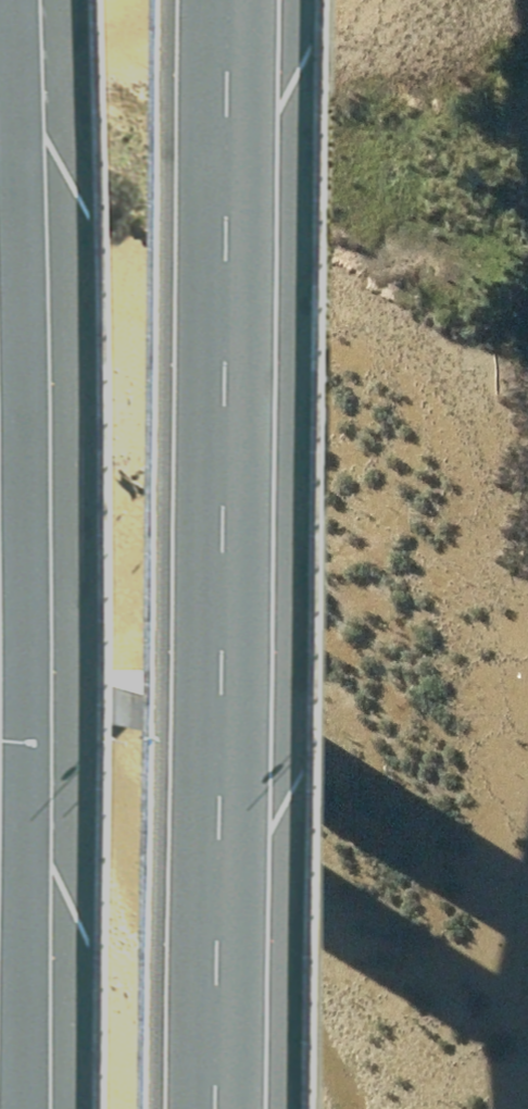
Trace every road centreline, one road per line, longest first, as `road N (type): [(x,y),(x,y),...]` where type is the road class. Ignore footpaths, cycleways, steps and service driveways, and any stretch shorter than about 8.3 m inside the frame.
road 1 (motorway): [(239,0),(233,1108)]
road 2 (motorway): [(18,1108),(20,611),(0,27)]

